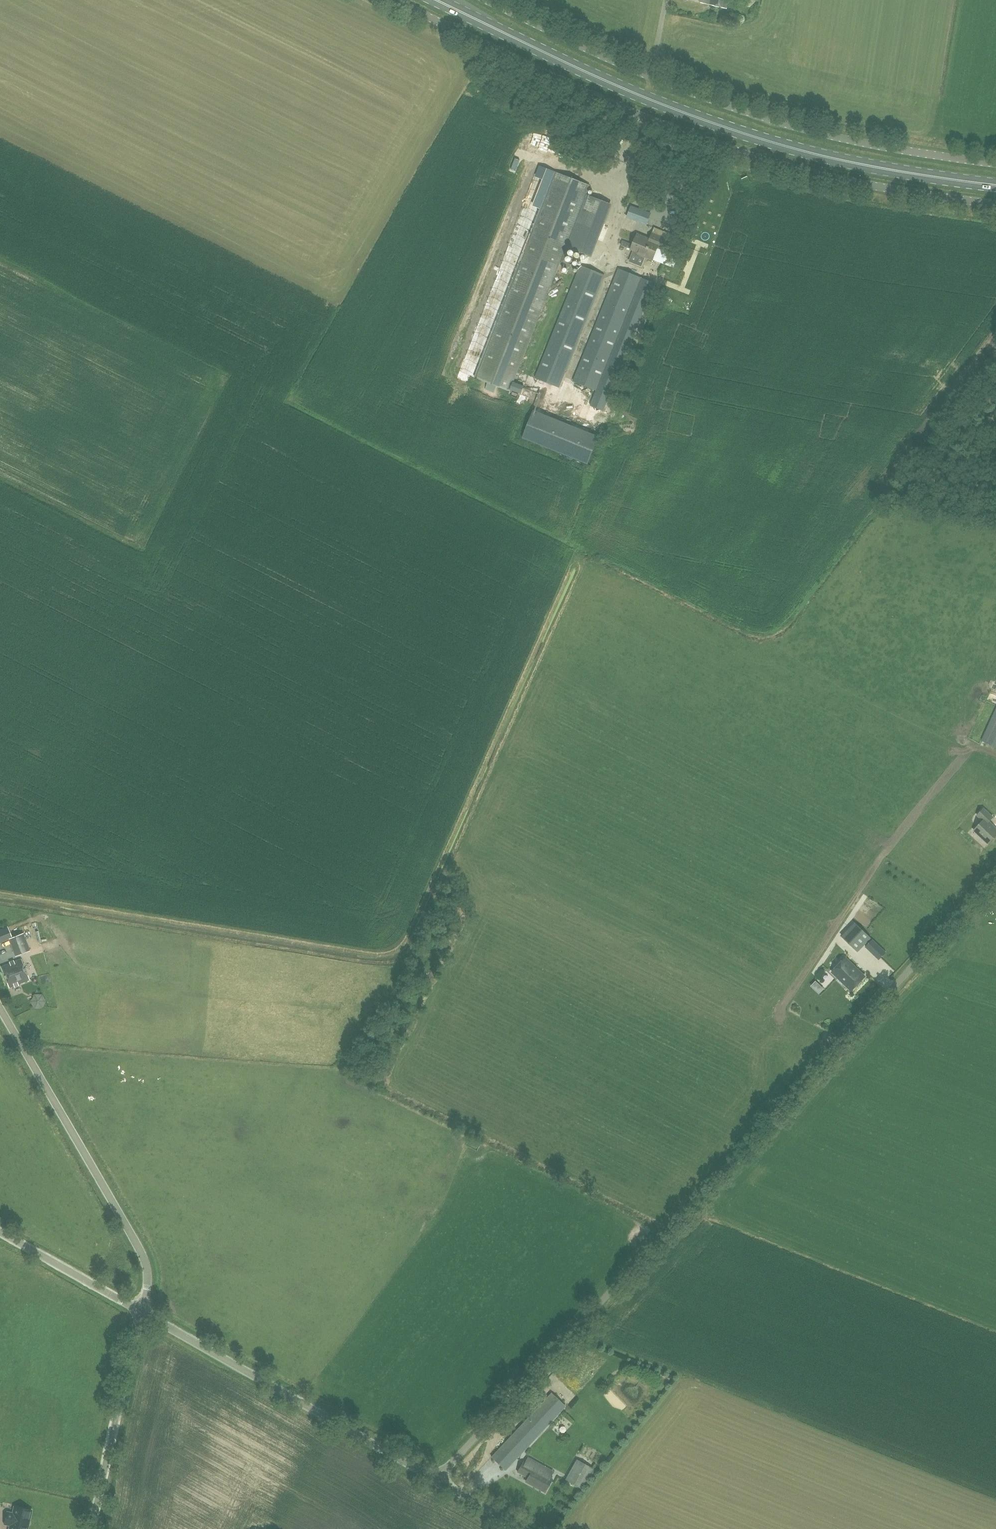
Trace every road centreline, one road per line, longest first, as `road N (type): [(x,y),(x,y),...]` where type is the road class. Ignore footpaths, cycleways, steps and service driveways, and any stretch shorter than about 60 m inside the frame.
road 1 (unclassified): [(438,1480),(995,878)]
road 2 (unclassified): [(995,205),(733,152),(391,0)]
road 3 (primary): [(995,185),(886,168),(732,130),(437,0)]
road 4 (unclassified): [(995,166),(767,120),(479,0)]
road 5 (unclassified): [(144,1310),(141,1253),(0,1008)]
road 6 (unclassified): [(438,1480),(144,1310)]
road 7 (unclassified): [(93,1528),(144,1310)]
road 8 (unclassified): [(0,1232),(144,1310)]

